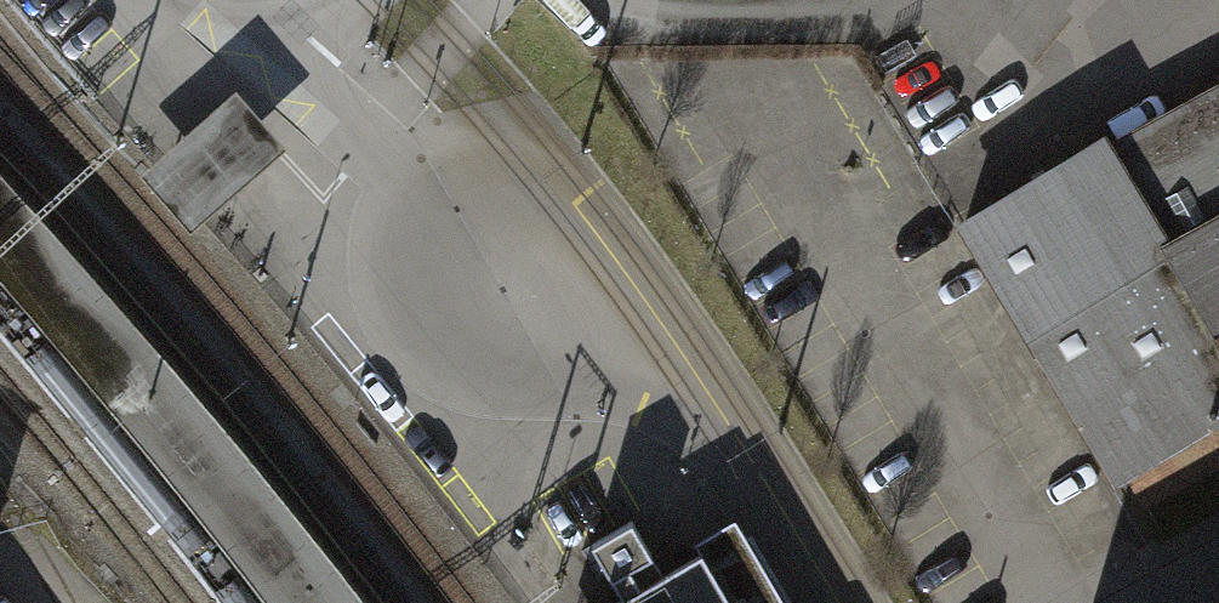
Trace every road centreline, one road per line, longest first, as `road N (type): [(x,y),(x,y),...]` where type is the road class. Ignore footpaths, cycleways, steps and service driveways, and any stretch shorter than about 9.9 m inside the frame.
road 1 (residential): [(409,199),(386,242),(381,299),(397,340),(432,373),(482,388),(720,411)]
road 2 (residential): [(720,411),(595,238),(549,206),(487,192),(409,199)]
road 3 (residential): [(836,602),(720,411)]

